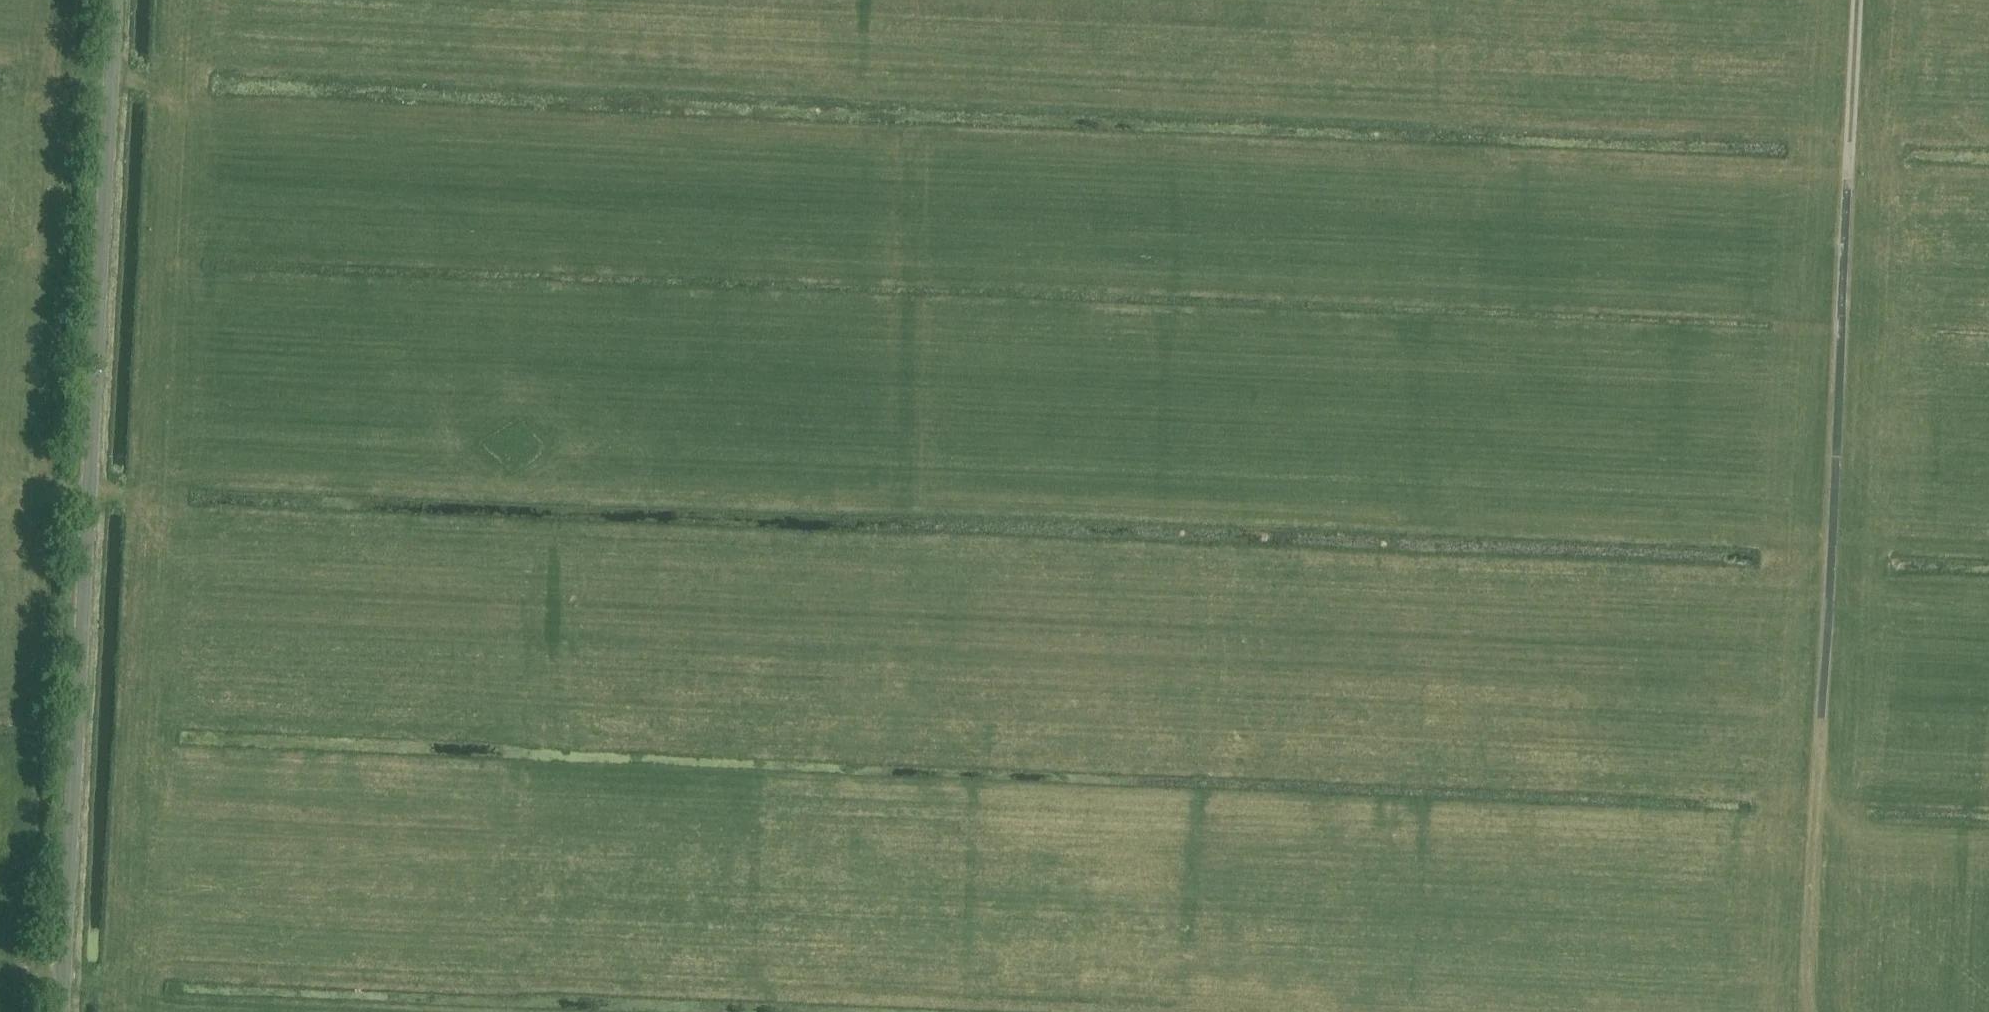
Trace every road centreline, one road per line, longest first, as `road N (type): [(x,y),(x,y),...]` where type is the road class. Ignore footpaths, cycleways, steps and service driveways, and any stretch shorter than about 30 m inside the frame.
road 1 (unclassified): [(61,1011),(116,0)]
road 2 (track): [(1809,1011),(1856,0)]

